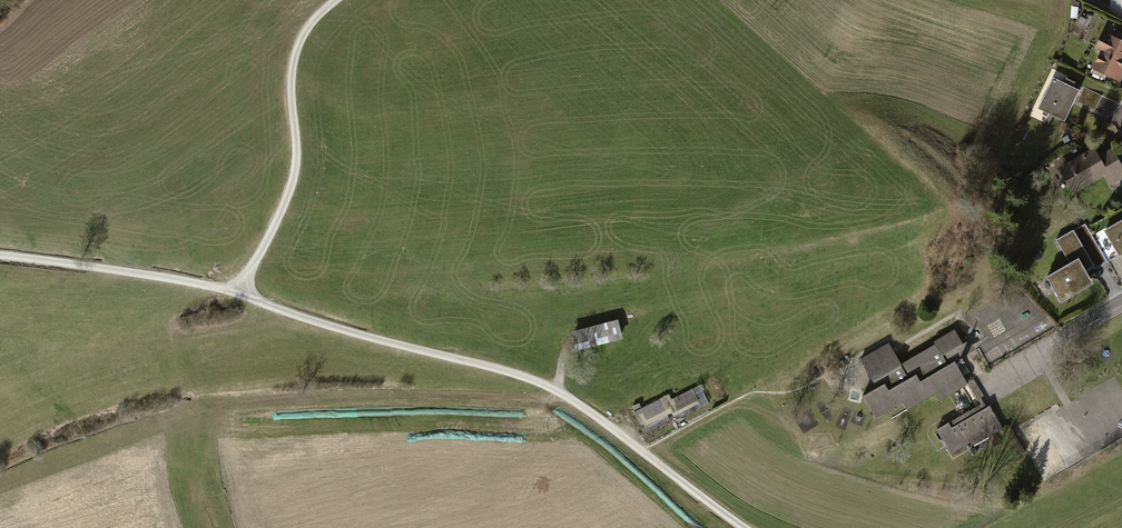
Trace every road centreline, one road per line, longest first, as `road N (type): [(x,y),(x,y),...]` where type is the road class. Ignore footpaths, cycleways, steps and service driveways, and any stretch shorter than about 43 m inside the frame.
road 1 (track): [(0,257),(188,280),(522,375),(646,452)]
road 2 (track): [(239,294),(295,176),(290,100),(301,36),(339,0)]
road 3 (residential): [(1121,300),(995,382)]
road 4 (track): [(646,452),(743,527)]

